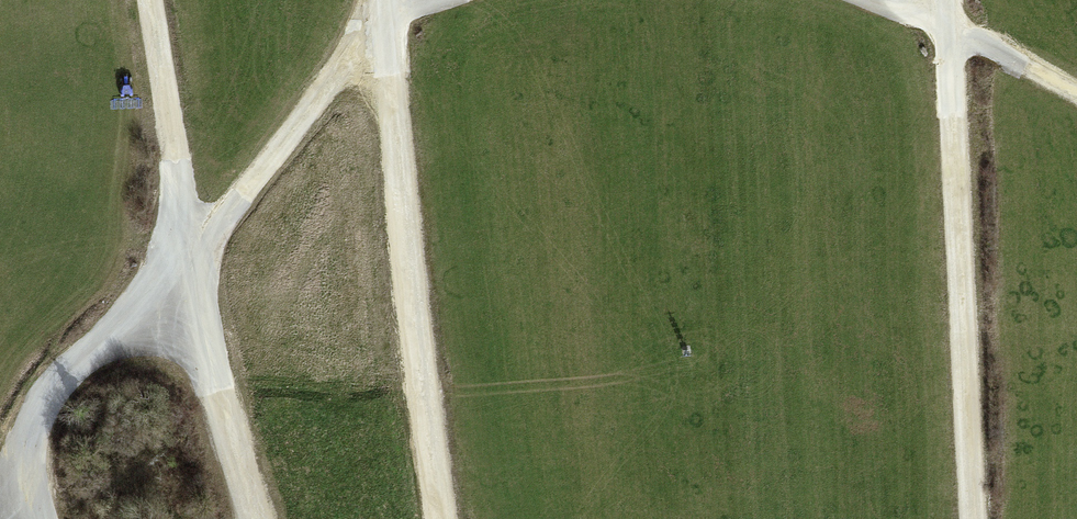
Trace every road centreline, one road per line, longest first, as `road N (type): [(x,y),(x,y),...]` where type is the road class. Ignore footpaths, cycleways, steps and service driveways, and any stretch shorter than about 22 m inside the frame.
road 1 (track): [(255,518),(182,270),(387,11),(386,0)]
road 2 (track): [(149,0),(174,159),(182,270),(134,322),(74,366),(34,413),(0,488)]
road 3 (track): [(973,518),(945,0)]
road 4 (track): [(387,11),(417,416),(437,518)]
road 5 (track): [(864,0),(1076,94)]

